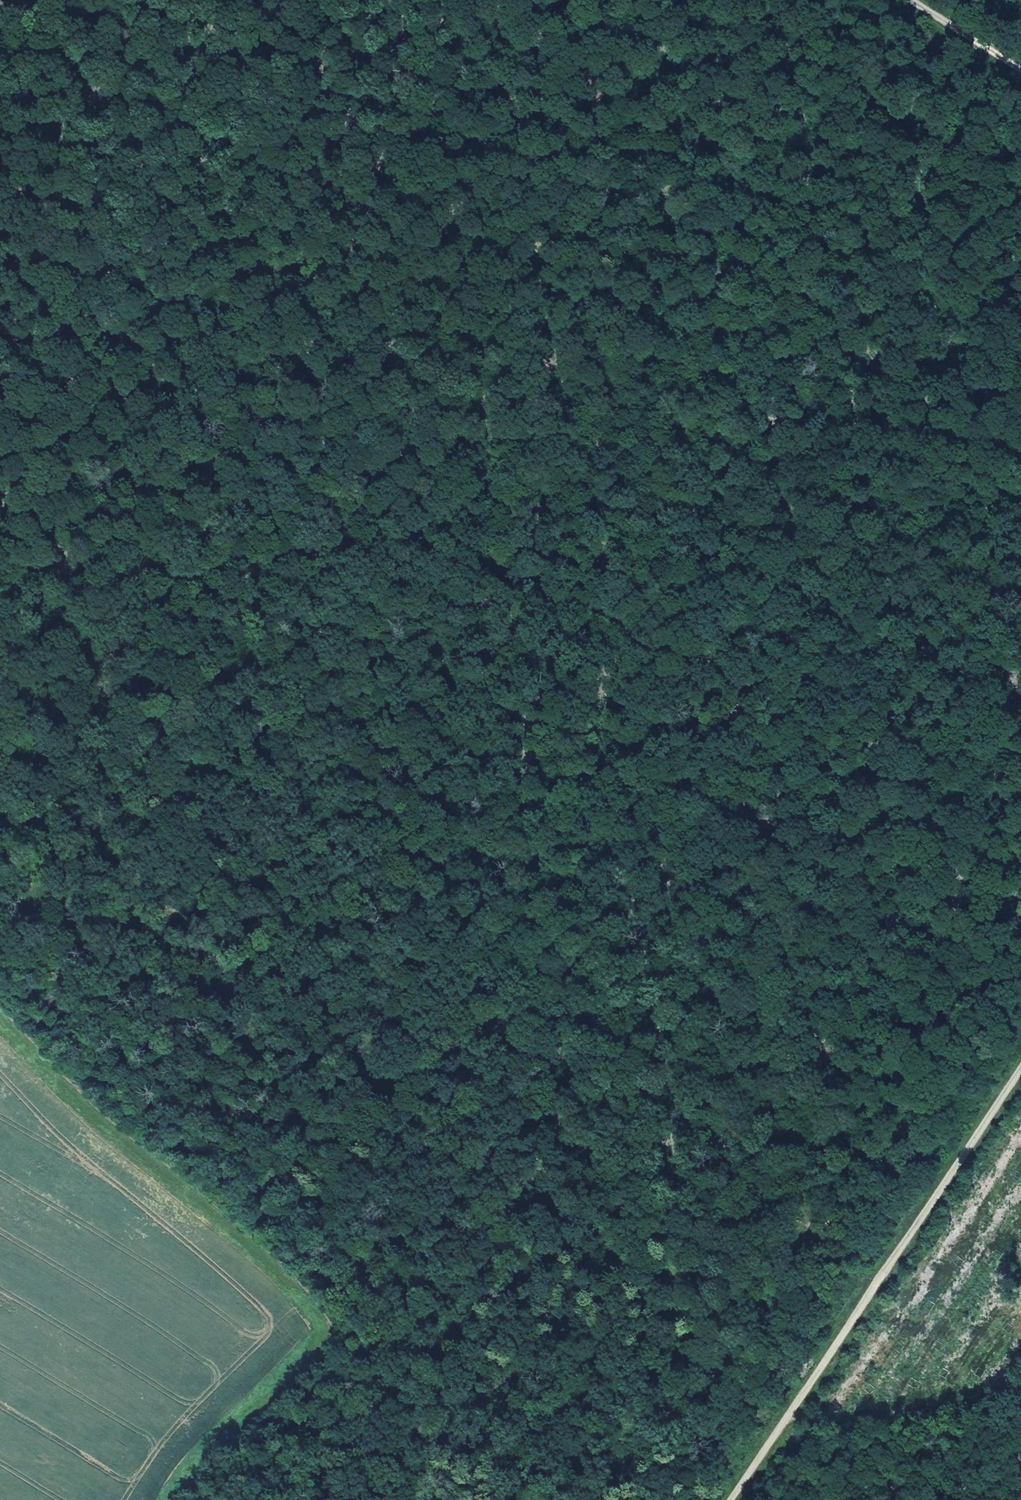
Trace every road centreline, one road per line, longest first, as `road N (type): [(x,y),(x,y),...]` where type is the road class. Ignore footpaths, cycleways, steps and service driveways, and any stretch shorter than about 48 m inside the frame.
road 1 (track): [(733,1499),(1020,1074)]
road 2 (track): [(1020,74),(907,0)]

